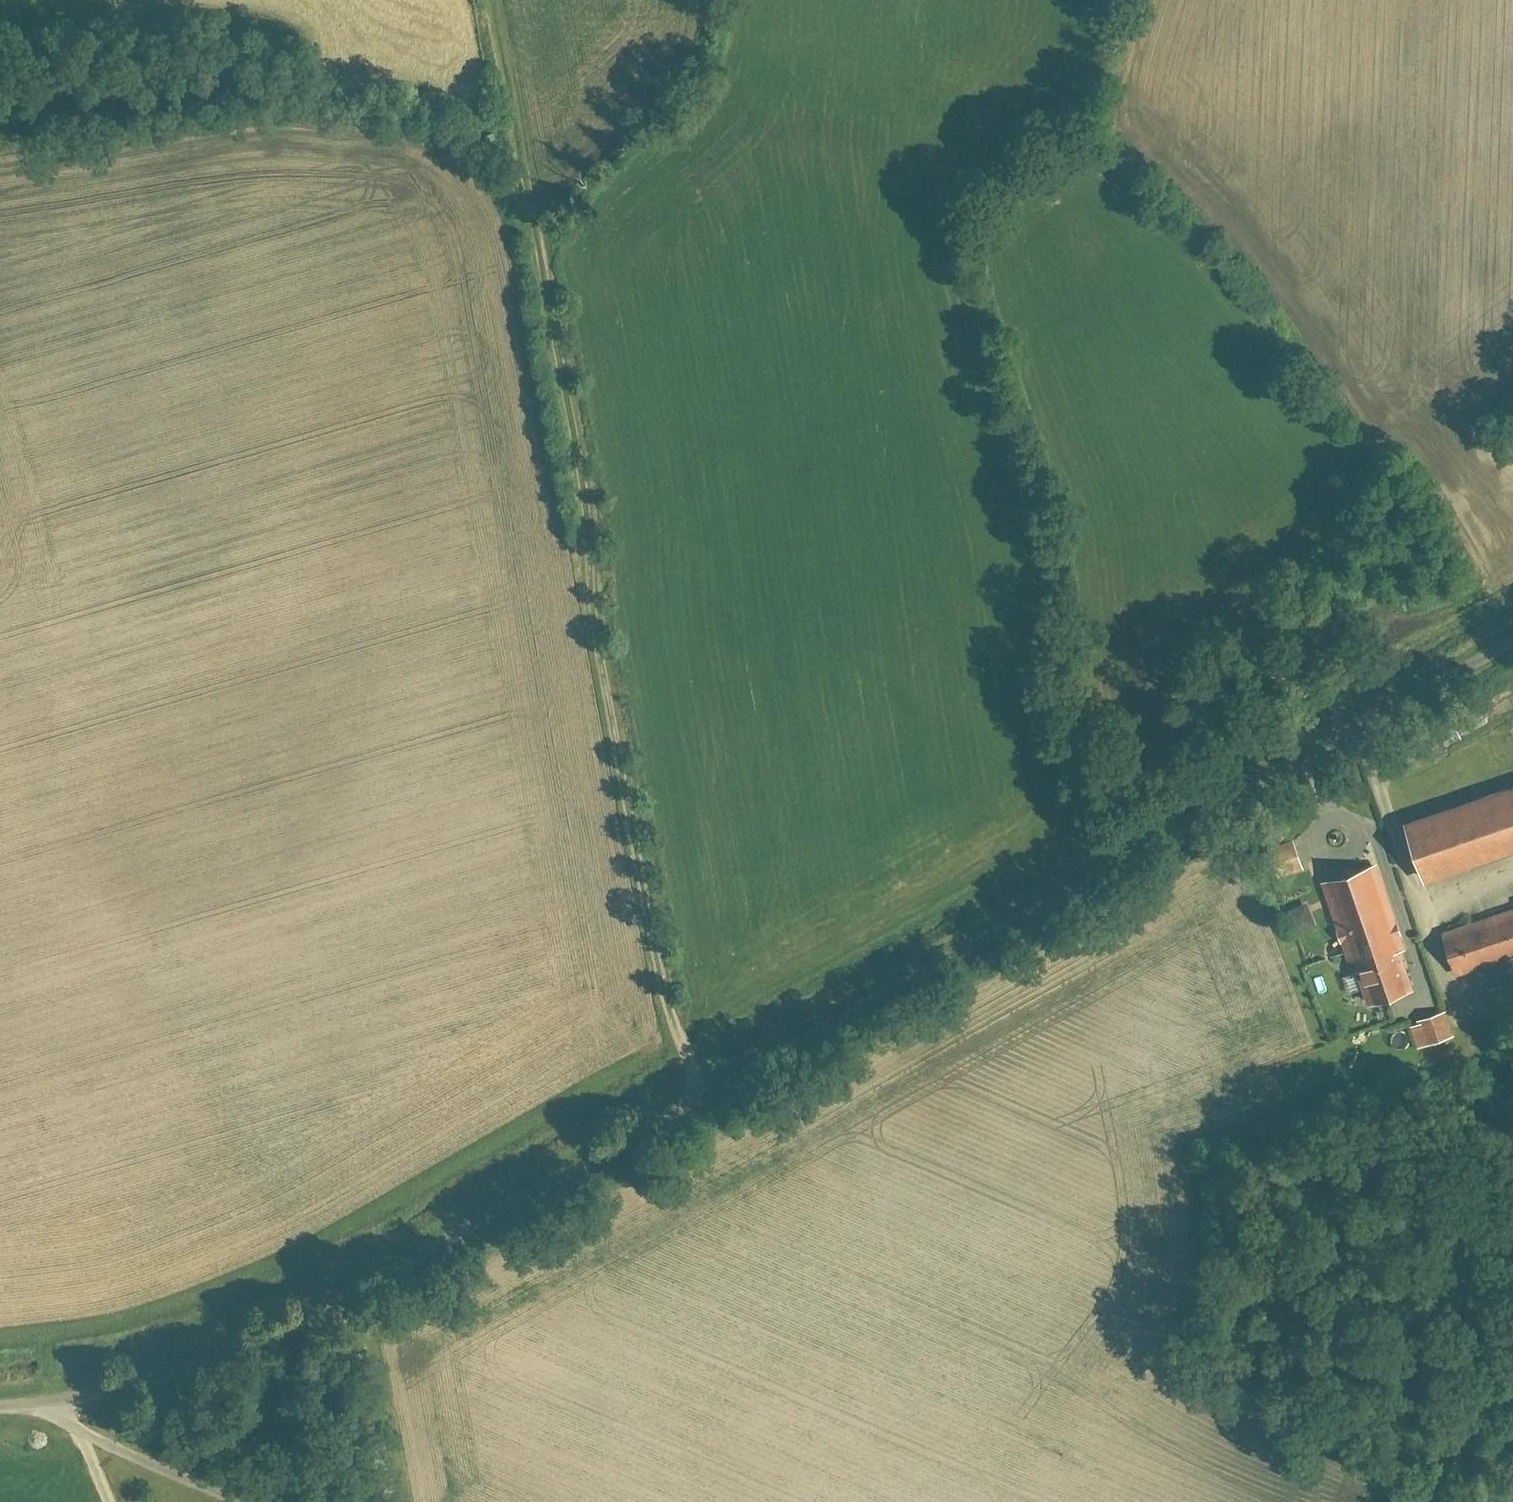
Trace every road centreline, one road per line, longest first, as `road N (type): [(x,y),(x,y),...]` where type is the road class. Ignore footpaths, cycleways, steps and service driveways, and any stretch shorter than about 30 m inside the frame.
road 1 (residential): [(49,1411),(323,1315),(1181,819),(1512,641)]
road 2 (residential): [(49,1411),(232,1501)]

